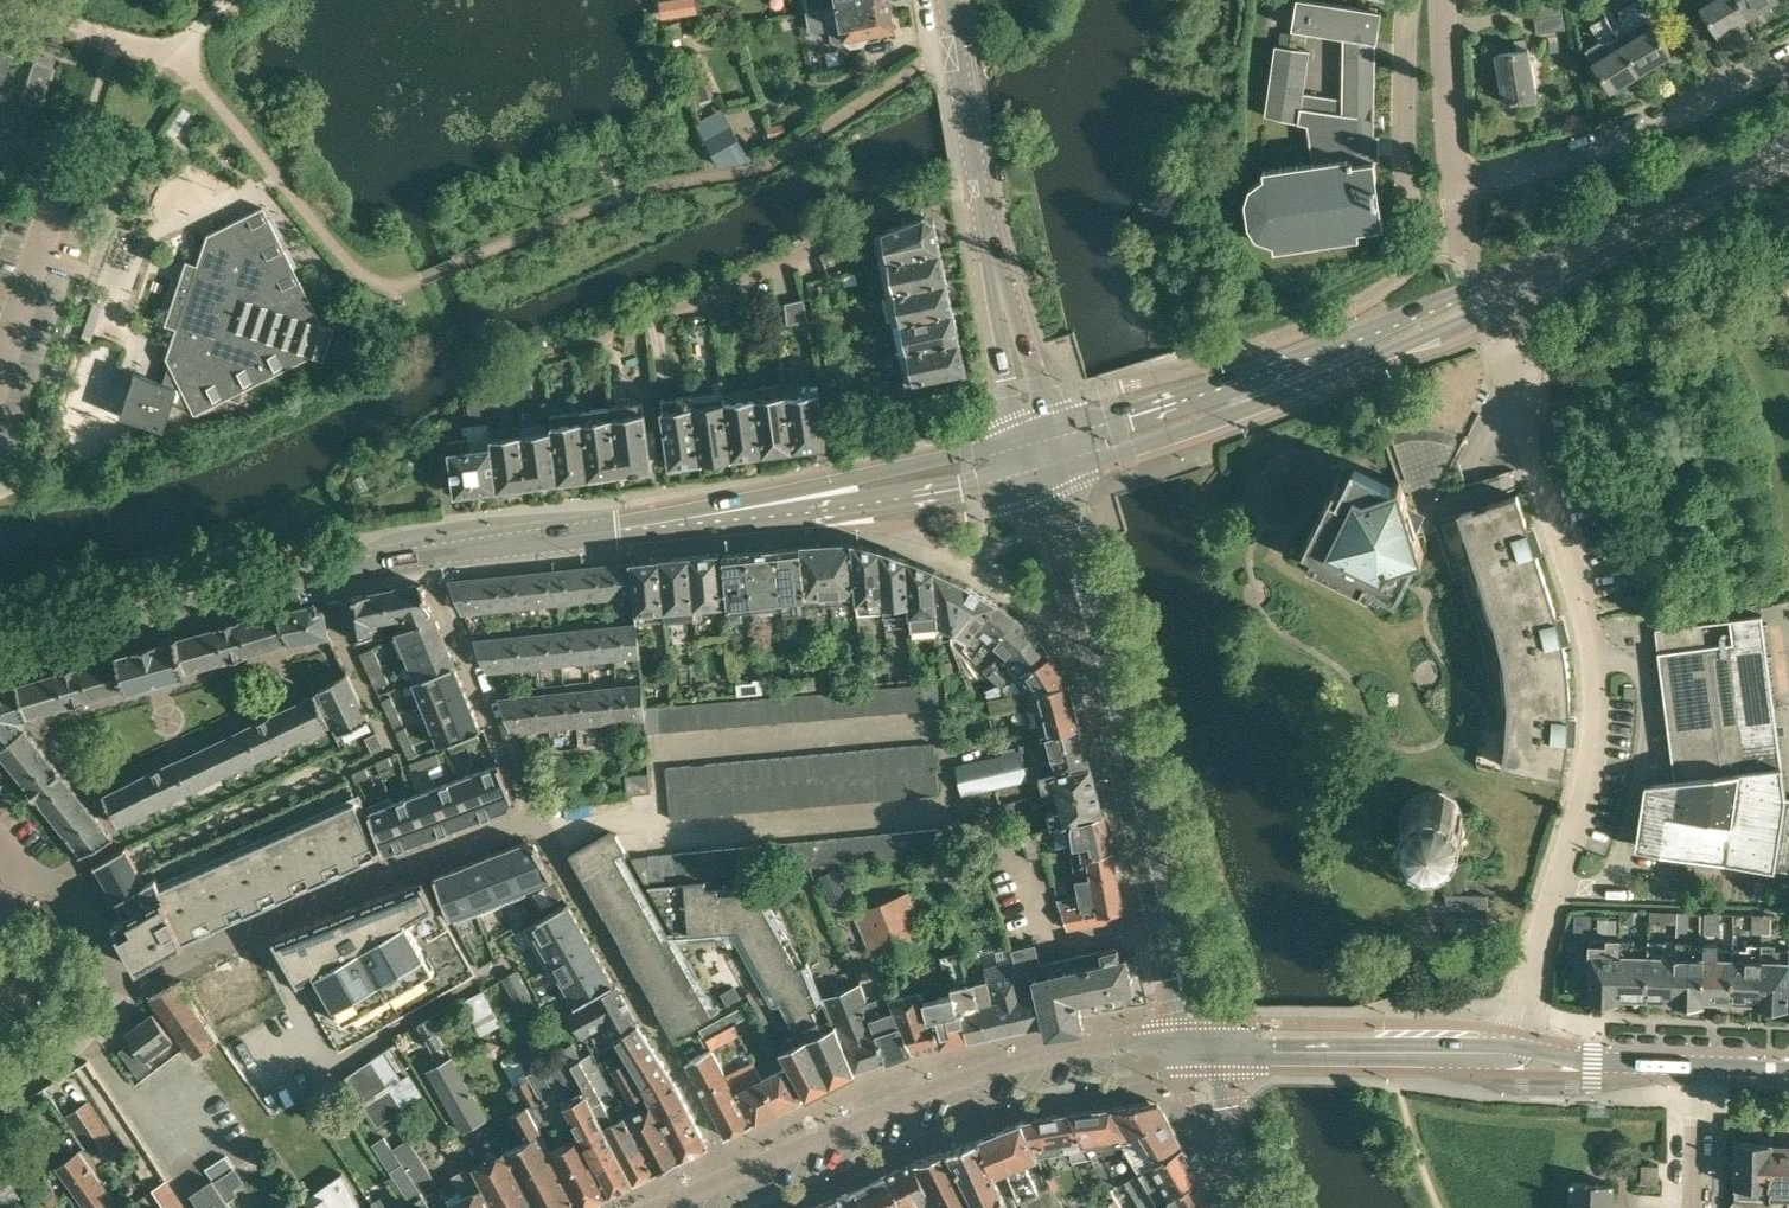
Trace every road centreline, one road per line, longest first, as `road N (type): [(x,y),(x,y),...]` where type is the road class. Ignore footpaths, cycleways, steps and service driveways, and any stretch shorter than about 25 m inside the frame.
road 1 (residential): [(1514,1051),(1528,971),(1590,769),(1595,695),(1587,616),(1504,364)]
road 2 (tertiary): [(1059,468),(1376,358),(1565,273),(1635,227)]
road 3 (tertiary): [(1635,227),(1332,349),(1051,436)]
road 4 (residential): [(1206,1048),(1109,1046),(1009,1065),(734,1176)]
road 5 (tertiary): [(1206,1048),(1085,616)]
road 6 (residential): [(126,992),(199,952),(537,817)]
road 7 (unclassified): [(0,659),(320,572),(426,552)]
road 8 (residential): [(537,817),(734,1176)]
road 9 (residential): [(1459,187),(1679,113),(1788,58)]
road 10 (unclassified): [(426,552),(770,505)]
road 11 (residential): [(1514,1051),(1206,1048)]
road 12 (residential): [(1409,0),(1409,186),(1427,220),(1458,230),(1459,187)]
road 13 (tertiary): [(998,285),(950,0)]
road 14 (unclassified): [(770,505),(845,506),(1027,474)]
road 15 (unclassified): [(1020,441),(838,481),(770,505)]
road 16 (residential): [(537,817),(439,585)]
road 17 (residential): [(1459,187),(1446,0)]
road 18 (residential): [(1697,1064),(1514,1051)]
road 19 (tertiary): [(1635,227),(1788,147)]
road 20 (residential): [(0,1098),(90,1040),(126,992)]
road 21 (tertiary): [(1254,1207),(1206,1048)]
road 22 (tertiary): [(1051,436),(998,285)]
road 23 (tertiary): [(998,285),(1020,441)]
road 24 (tertiary): [(1027,474),(1071,600),(1085,616)]
road 25 (tertiary): [(1085,616),(1059,468)]
road 26 (residential): [(126,992),(67,891),(41,883)]
road 27 (residential): [(1692,1207),(1697,1064)]

